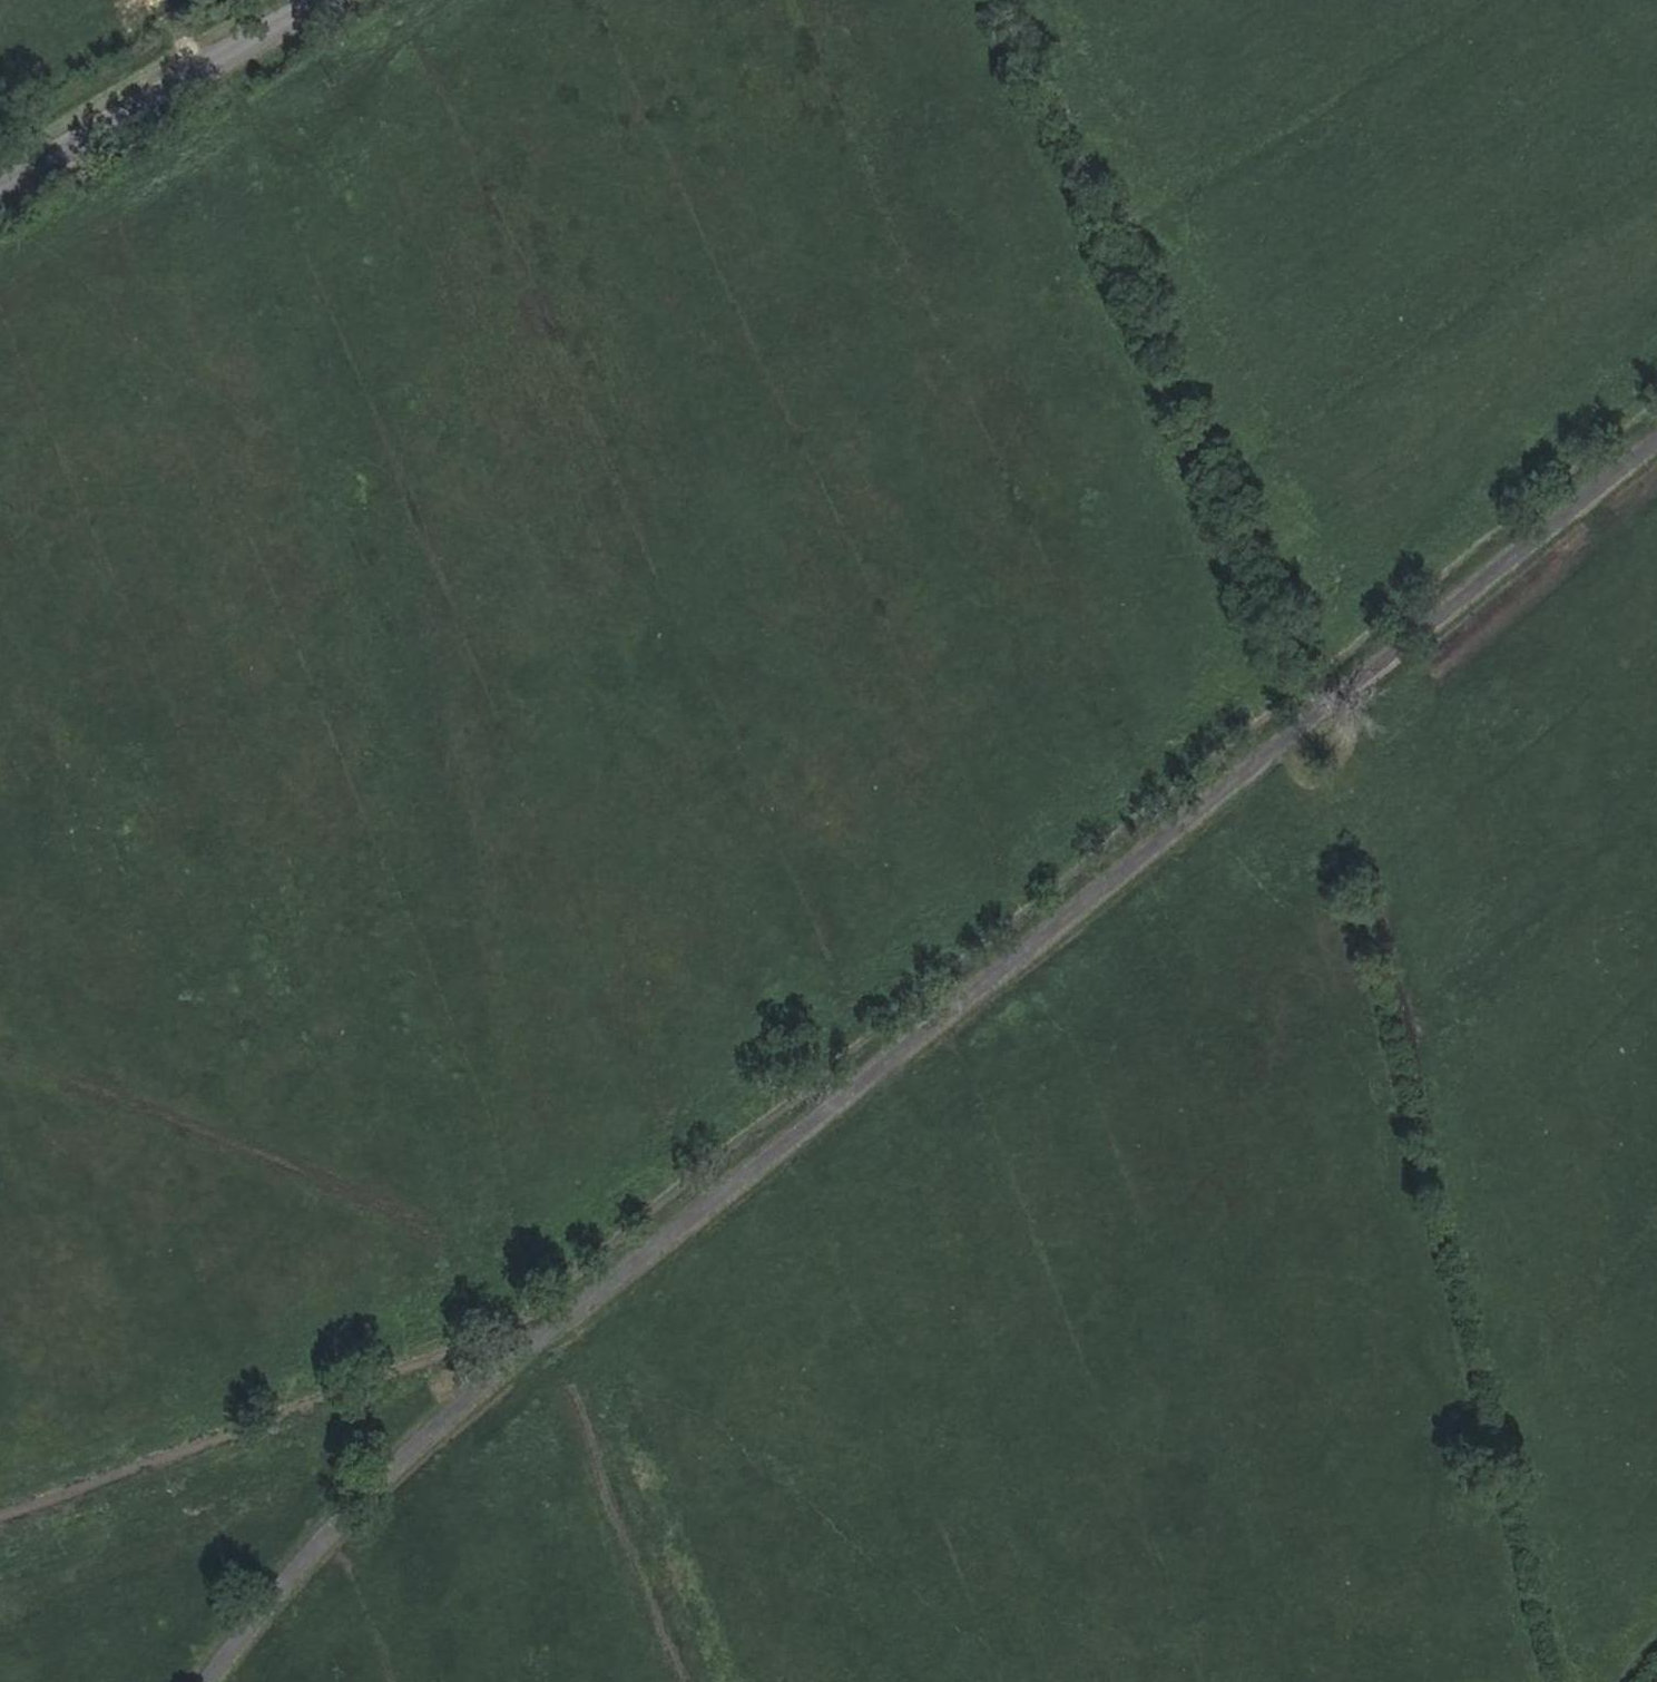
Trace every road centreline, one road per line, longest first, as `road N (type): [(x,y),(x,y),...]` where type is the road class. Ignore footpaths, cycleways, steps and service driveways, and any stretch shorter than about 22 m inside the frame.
road 1 (unclassified): [(338,0),(0,200)]

